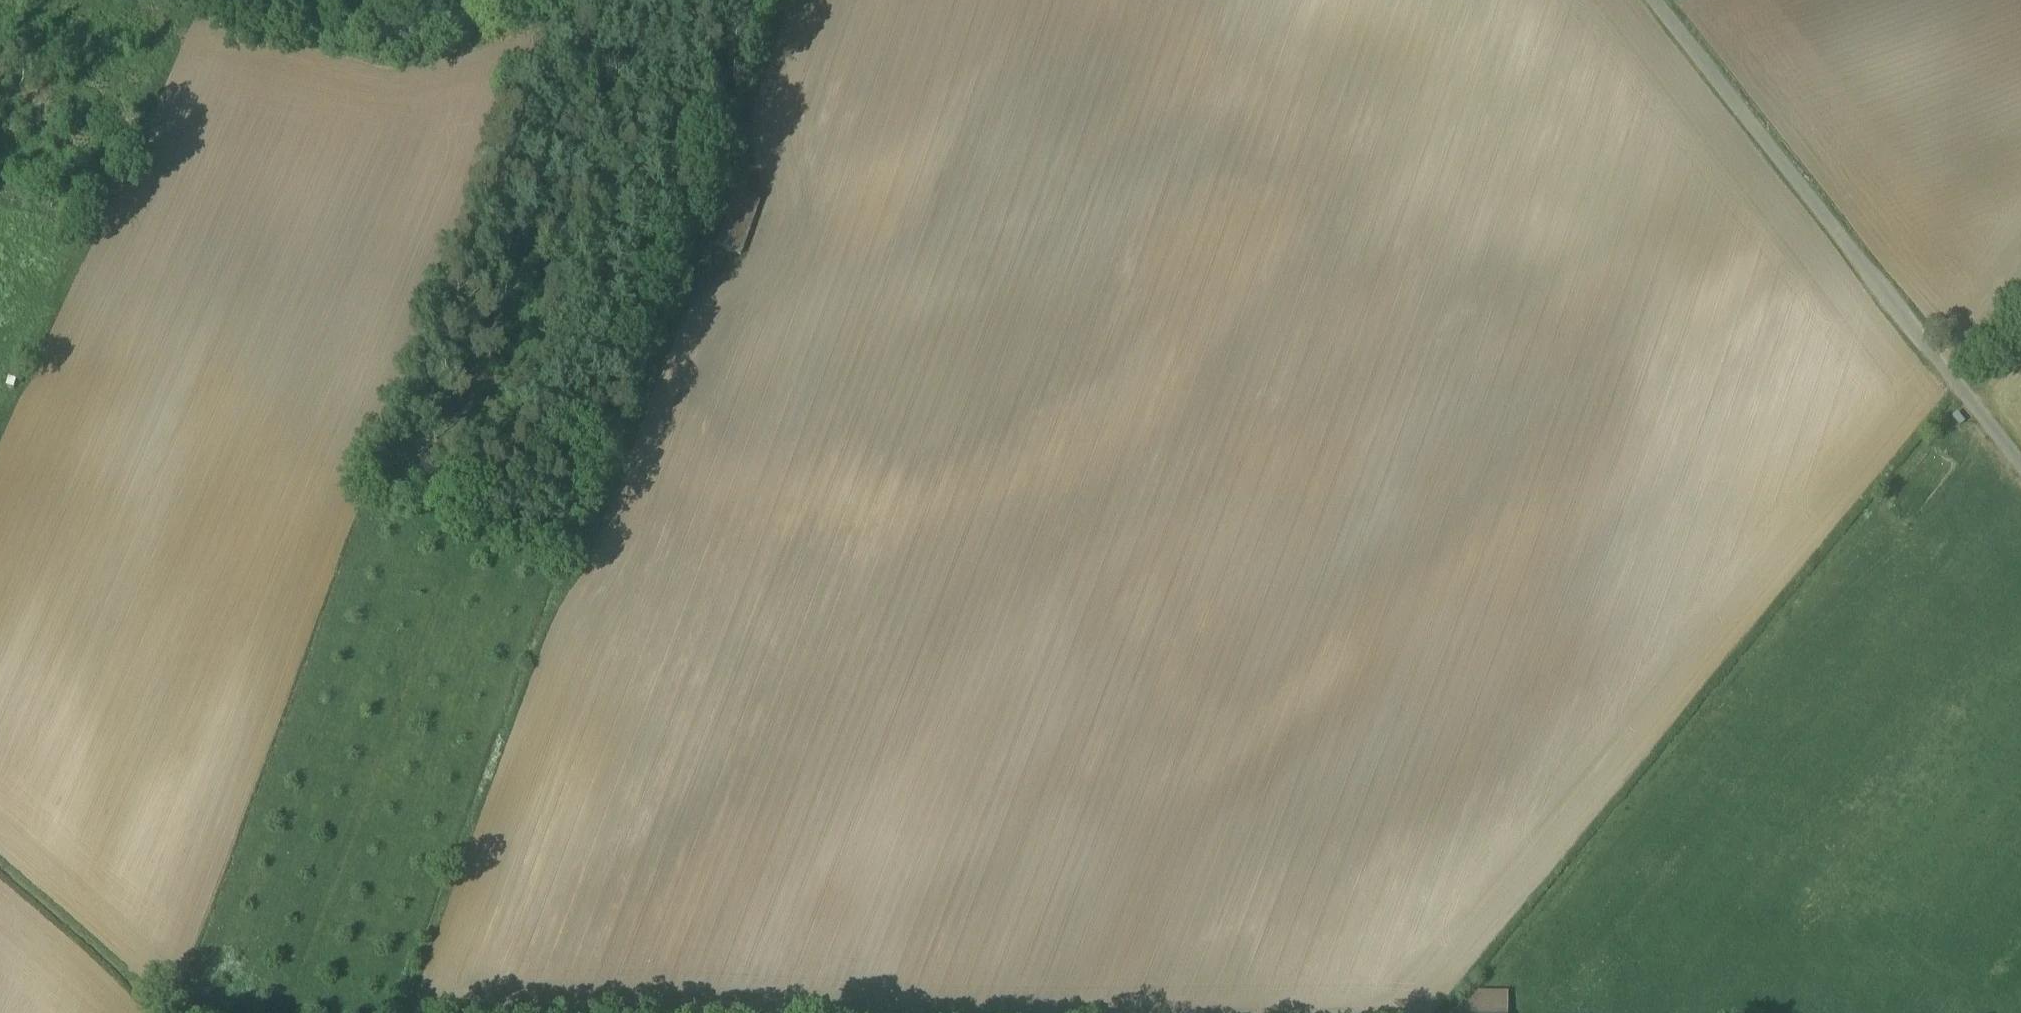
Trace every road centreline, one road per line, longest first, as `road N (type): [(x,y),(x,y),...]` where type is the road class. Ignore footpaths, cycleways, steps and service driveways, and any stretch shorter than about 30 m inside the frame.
road 1 (unclassified): [(1651,0),(2020,471)]
road 2 (unclassified): [(268,0),(357,12),(491,0)]

